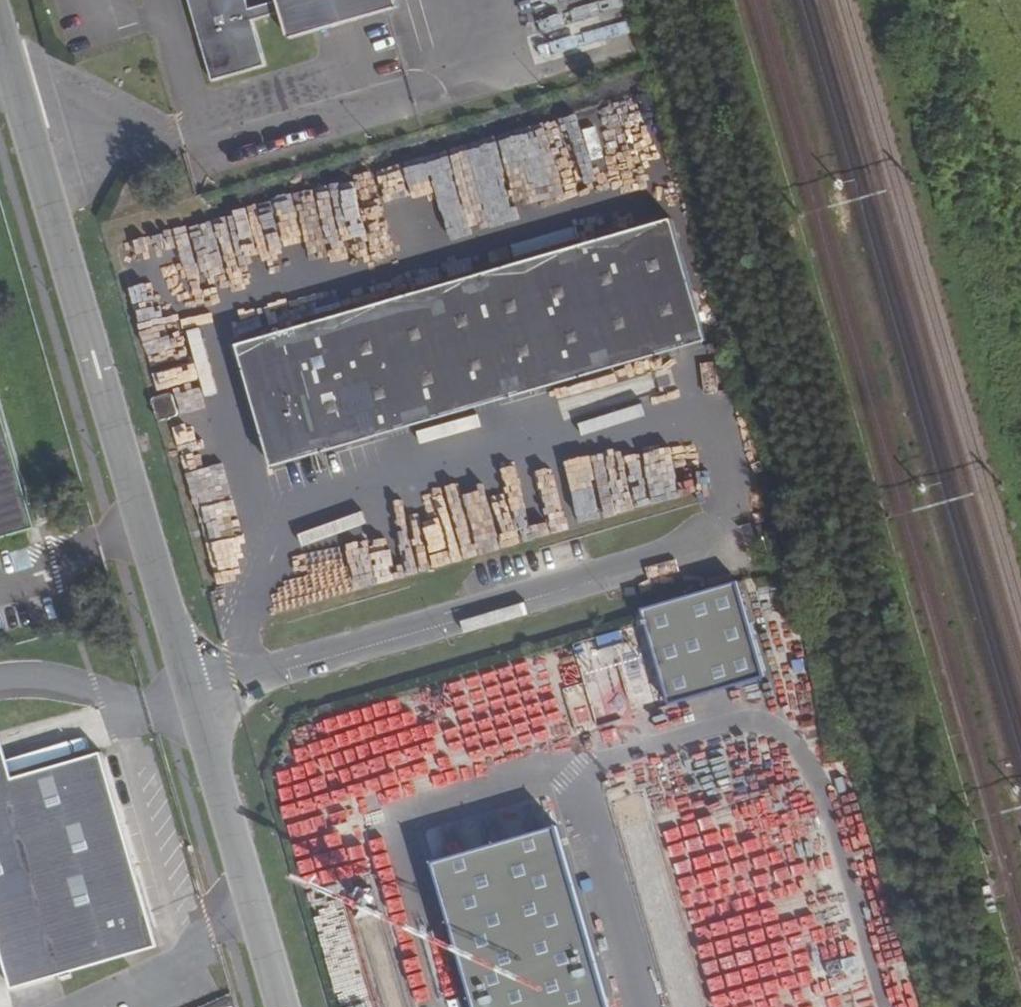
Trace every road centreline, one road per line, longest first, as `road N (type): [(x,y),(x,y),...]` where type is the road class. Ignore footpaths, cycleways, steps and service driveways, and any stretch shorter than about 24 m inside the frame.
road 1 (unclassified): [(0,36),(282,1006)]

